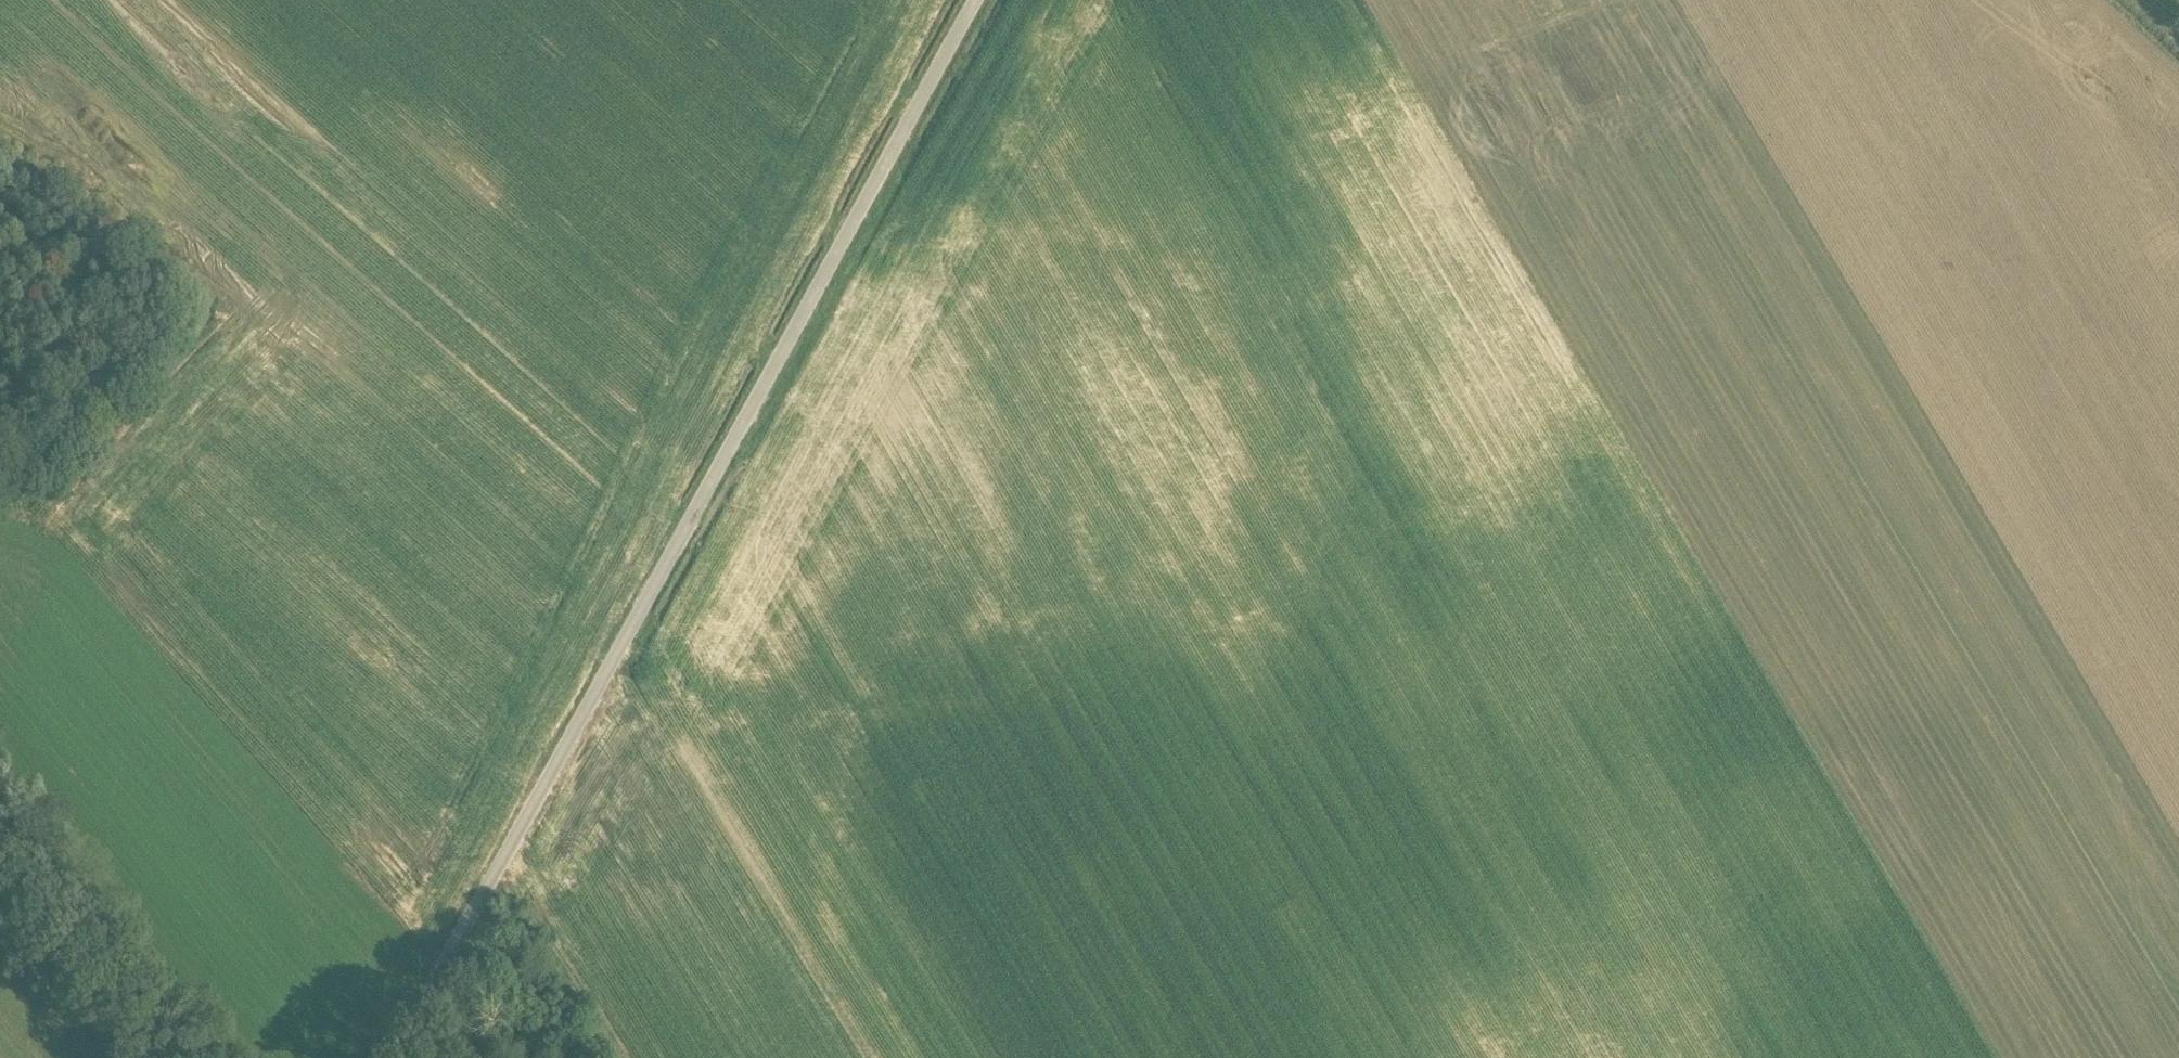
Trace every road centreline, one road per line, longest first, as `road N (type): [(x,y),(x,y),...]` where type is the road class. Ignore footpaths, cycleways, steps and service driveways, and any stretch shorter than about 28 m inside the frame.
road 1 (unclassified): [(393,1057),(977,0)]

